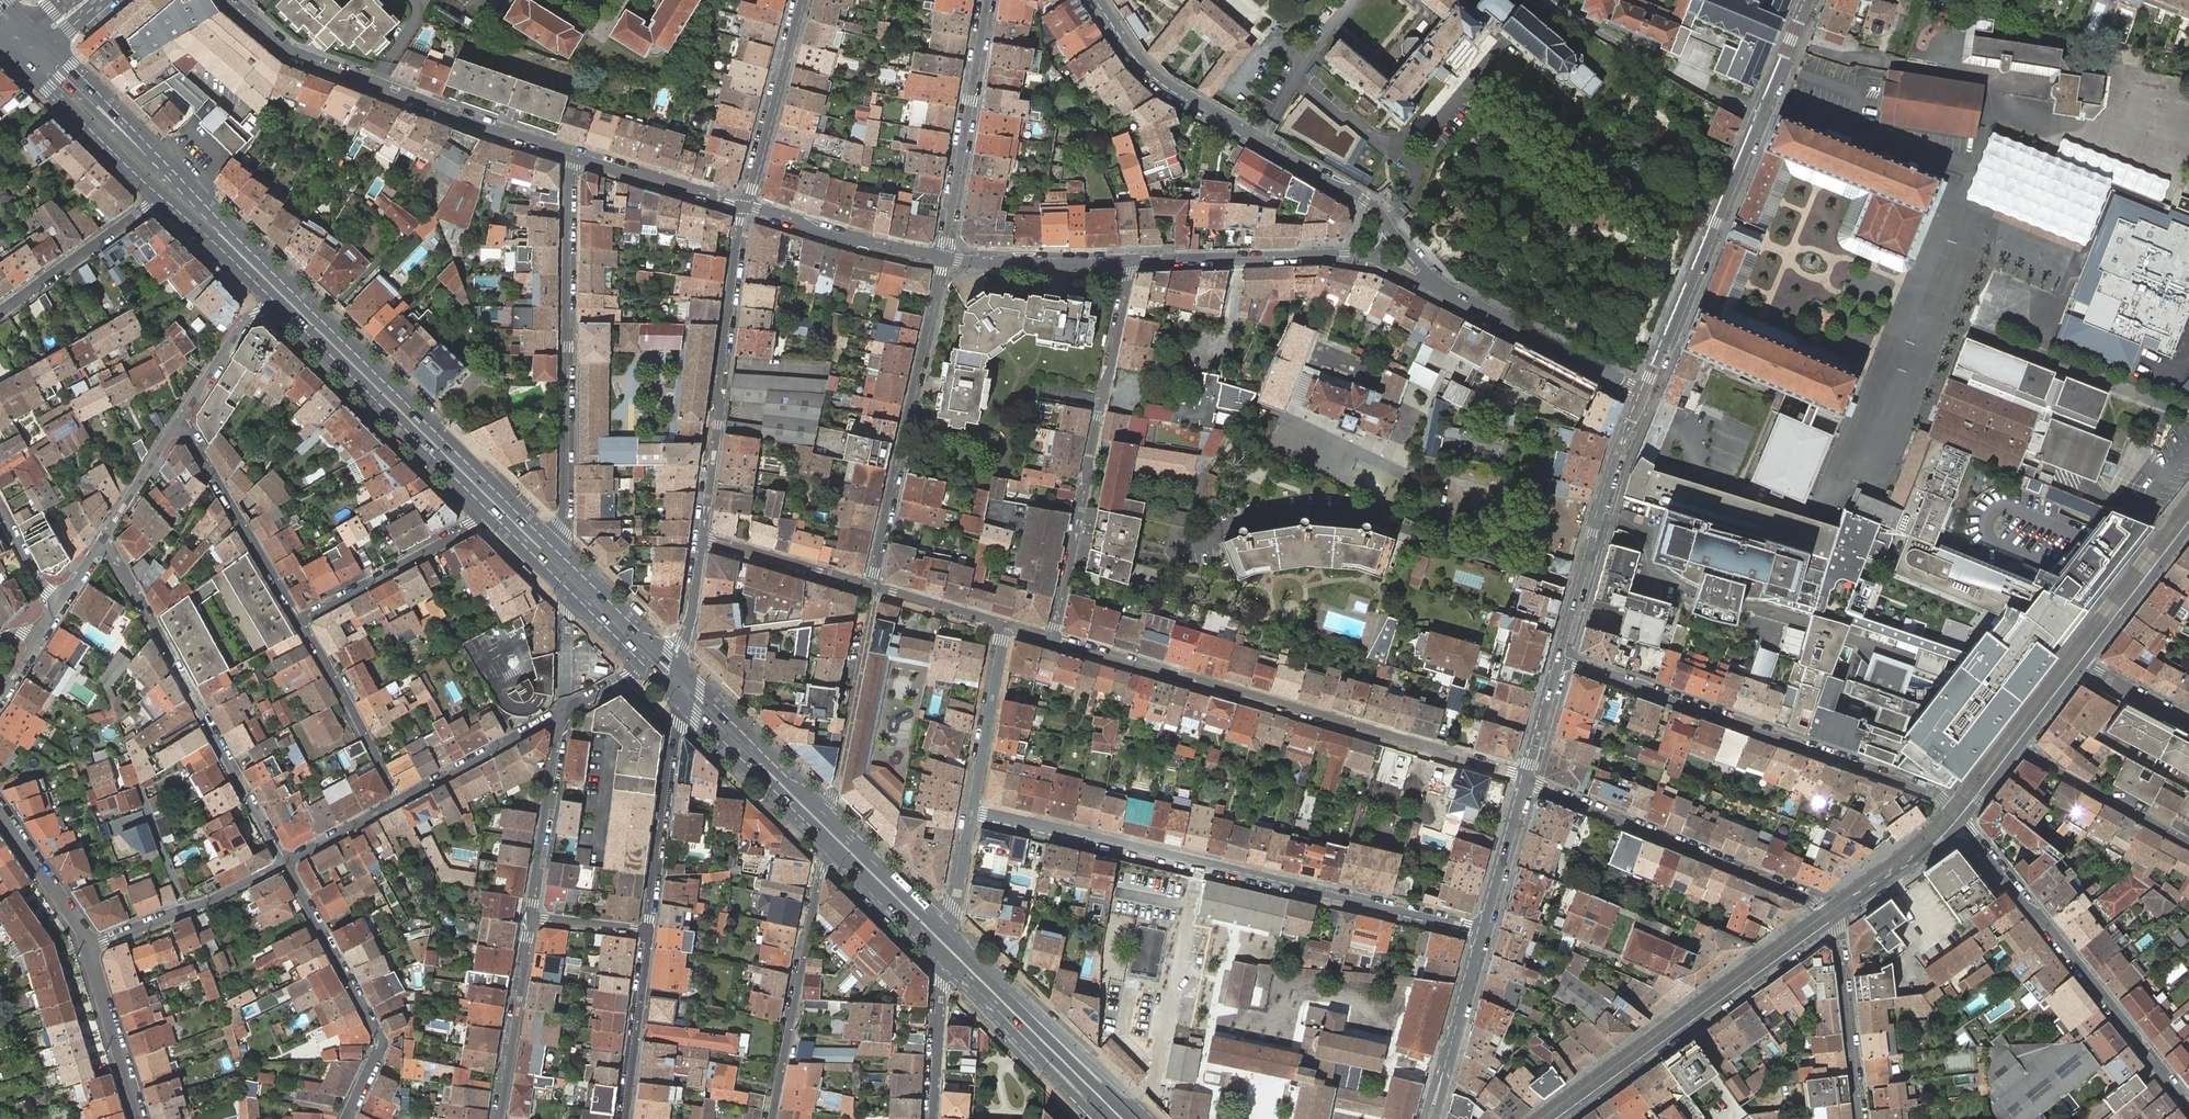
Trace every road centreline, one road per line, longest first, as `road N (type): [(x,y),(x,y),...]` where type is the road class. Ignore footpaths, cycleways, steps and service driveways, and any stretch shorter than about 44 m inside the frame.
road 1 (residential): [(1481,932),(972,812)]
road 2 (residential): [(1052,640),(1524,780)]
road 3 (primary): [(550,545),(226,226)]
road 4 (residential): [(1960,823),(1933,795),(1556,661)]
road 5 (tertiary): [(1808,0),(1642,393)]
road 6 (residential): [(571,158),(563,527),(550,545)]
road 7 (residential): [(1129,261),(1052,640)]
road 8 (tertiary): [(226,0),(286,55),(571,158)]
road 9 (residential): [(100,541),(285,861)]
road 10 (tertiary): [(1386,222),(1365,198),(1166,83),(1098,0)]
road 11 (residential): [(2188,1104),(1960,823)]
road 12 (tertiary): [(1551,1118),(1830,917)]
road 13 (residential): [(1524,780),(1816,902),(1830,917)]
road 14 (residential): [(701,540),(744,206)]
road 15 (residential): [(872,586),(943,258)]
road 16 (primary): [(276,302),(490,513)]
road 17 (residential): [(343,1118),(382,1036),(285,861)]
road 18 (secondary): [(226,226),(13,33)]
road 19 (residential): [(826,842),(770,1118)]
road 20 (tertiary): [(1642,393),(1556,661)]
road 21 (residential): [(988,0),(943,258)]
road 22 (primary): [(226,226),(51,46)]
road 23 (residential): [(650,933),(678,699)]
road 24 (tertiary): [(1129,261),(1364,255)]
road 25 (residential): [(176,423),(301,621)]
road 26 (residential): [(872,586),(836,789),(820,809)]
road 27 (tertiary): [(1642,393),(1441,288)]
road 28 (primary): [(0,44),(160,195)]
road 29 (residential): [(301,621),(490,513)]
road 30 (residential): [(801,0),(744,206)]
road 31 (residential): [(285,861),(90,945)]
road 32 (residential): [(561,713),(532,917)]
road 33 (primary): [(678,699),(826,842)]
road 34 (tertiary): [(744,206),(943,258)]
road 35 (residential): [(301,621),(400,801)]
road 36 (residential): [(532,917),(497,1118)]
road 37 (residential): [(1830,917),(1859,1118)]
road 38 (residential): [(0,312),(160,195)]
road 39 (primary): [(820,809),(681,671)]
road 40 (residential): [(2022,745),(2188,844)]
road 41 (residential): [(1006,625),(972,812)]
road 42 (secondary): [(1152,1118),(1011,994)]
road 43 (residential): [(625,1118),(650,933)]
road 44 (tertiary): [(943,258),(1129,261)]
road 45 (residential): [(561,713),(400,801)]
road 46 (primary): [(681,671),(550,545)]
road 47 (residential): [(90,945),(143,1118)]
road 48 (tertiary): [(571,158),(744,206)]
road 49 (residential): [(701,540),(872,586)]
road 50 (primary): [(1131,1118),(1011,994)]
road 51 (tertiary): [(2084,665),(2188,528)]
road 52 (residential): [(939,953),(929,1118)]
road 53 (residential): [(0,809),(90,945)]
road 54 (primary): [(935,921),(820,809)]
road 55 (tertiary): [(1830,917),(1960,823)]
road 56 (residential): [(176,423),(243,321),(276,302)]
road 57 (primary): [(999,1010),(1117,1118)]
road 58 (primary): [(826,842),(939,953)]
road 59 (tertiary): [(1524,780),(1481,932)]
road 60 (primary): [(160,195),(276,302)]
road 61 (secondary): [(999,1010),(1095,1118)]
road 62 (residential): [(100,541),(176,423)]
road 63 (residential): [(872,586),(1006,625)]
road 64 (residential): [(681,671),(701,540)]
road 65 (residential): [(400,801),(285,861)]
road 66 (residential): [(566,589),(561,713)]
road 67 (tertiary): [(1556,661),(1524,780)]

